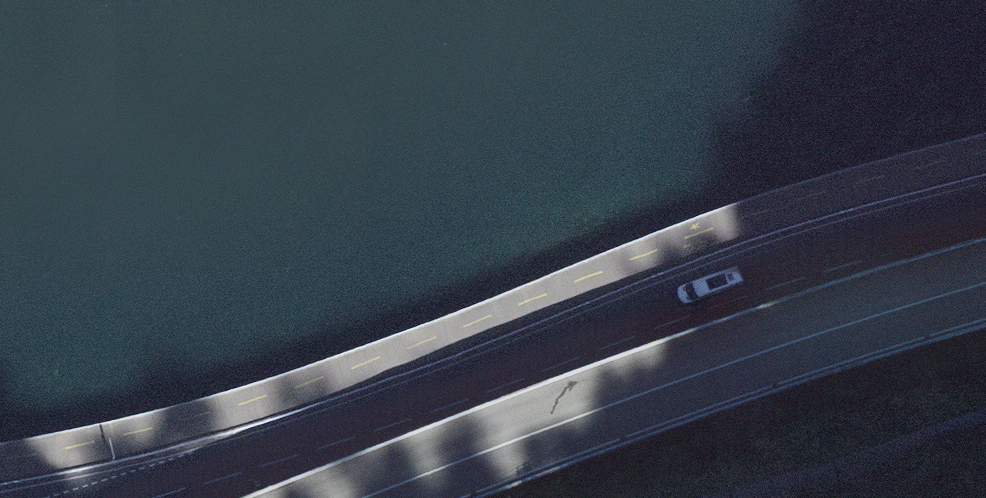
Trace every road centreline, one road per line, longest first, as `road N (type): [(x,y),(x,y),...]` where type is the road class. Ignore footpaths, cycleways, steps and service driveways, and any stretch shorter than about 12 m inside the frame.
road 1 (primary): [(155,497),(698,303),(985,217)]
road 2 (motorway): [(985,279),(846,320),(348,497)]

